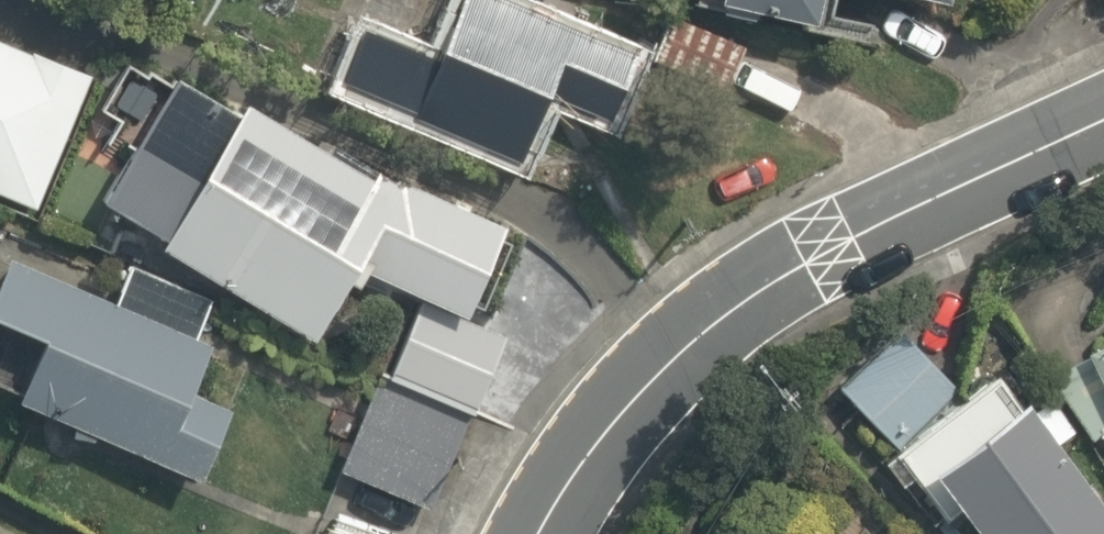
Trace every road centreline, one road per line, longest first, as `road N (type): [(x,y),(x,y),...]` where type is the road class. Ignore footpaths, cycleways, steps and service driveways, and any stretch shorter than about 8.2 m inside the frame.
road 1 (residential): [(539,533),(662,365),(827,253),(1103,122)]

